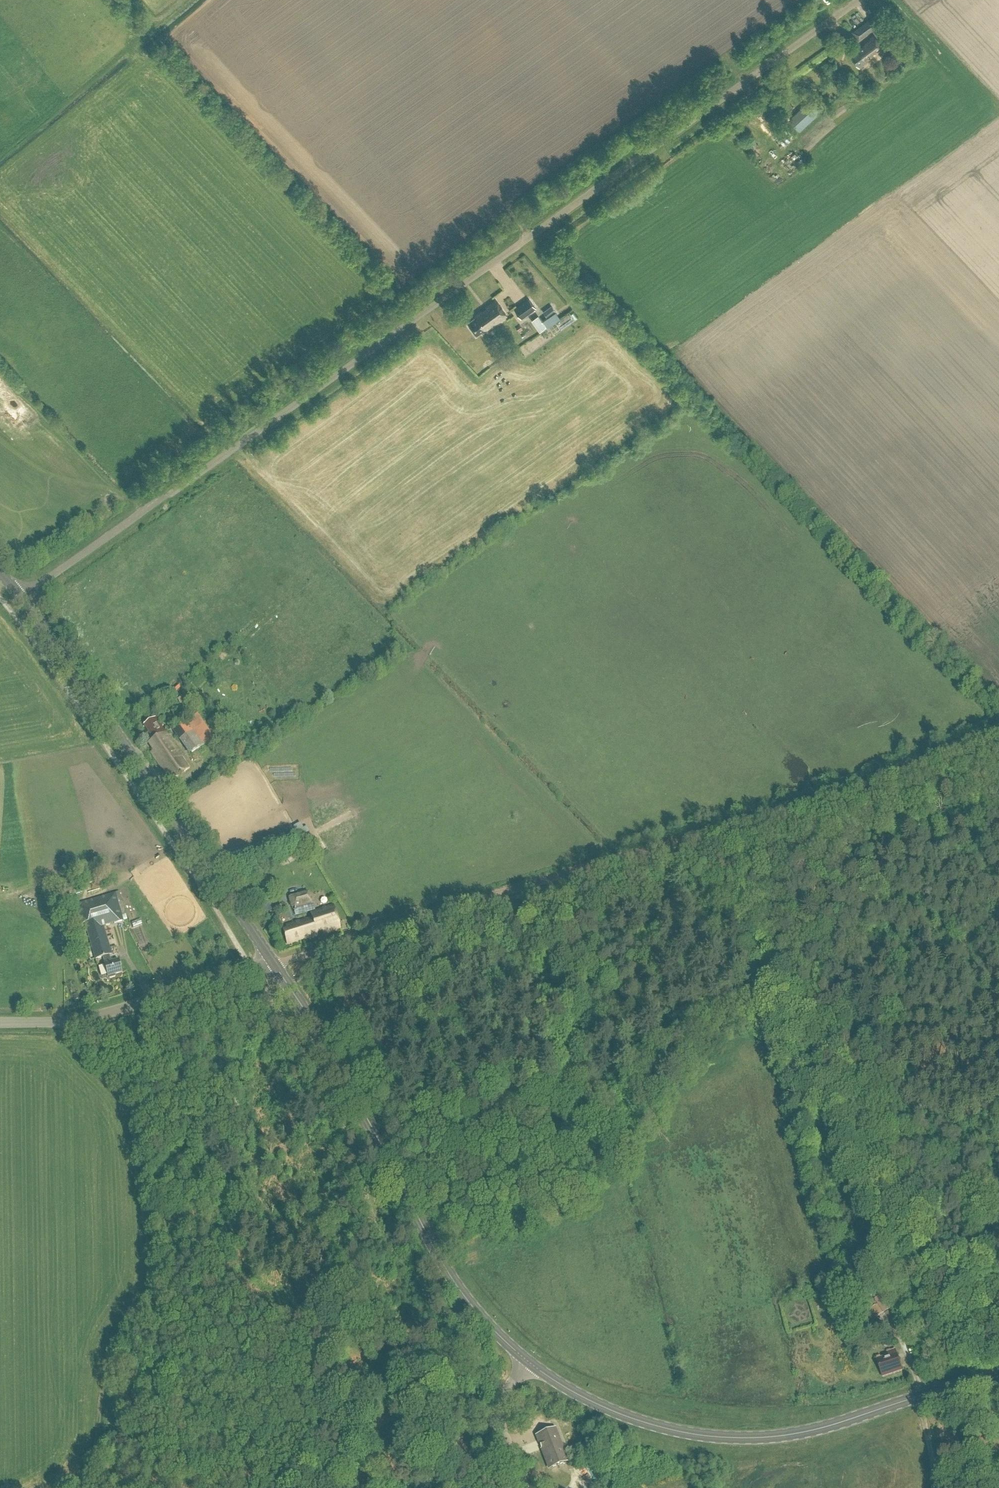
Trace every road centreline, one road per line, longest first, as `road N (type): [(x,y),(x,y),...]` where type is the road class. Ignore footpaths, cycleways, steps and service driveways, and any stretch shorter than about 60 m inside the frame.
road 1 (unclassified): [(21,599),(857,0)]
road 2 (track): [(354,942),(824,800),(998,732)]
road 3 (primary): [(998,1377),(797,1435),(726,1439),(635,1420),(529,1363)]
road 4 (primary): [(529,1363),(453,1281),(335,1059),(274,965)]
road 5 (primary): [(274,965),(21,599)]
road 6 (track): [(105,1377),(149,1272),(142,1156),(127,1111),(68,1042),(64,1023)]
road 7 (unclassified): [(274,965),(90,1019),(0,1024)]
road 8 (track): [(795,1018),(693,846)]
road 9 (track): [(795,1018),(820,1108),(845,1155)]
road 10 (unclassified): [(524,1487),(498,1417),(529,1363)]

